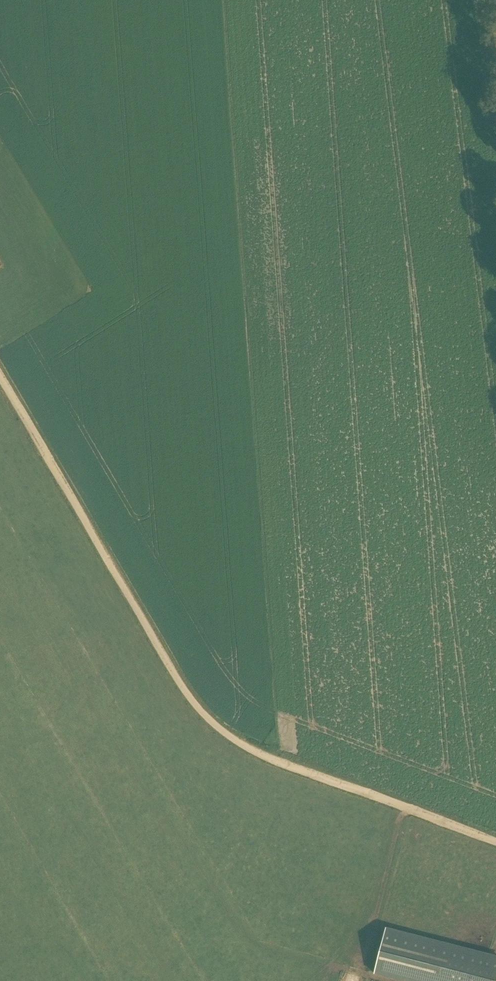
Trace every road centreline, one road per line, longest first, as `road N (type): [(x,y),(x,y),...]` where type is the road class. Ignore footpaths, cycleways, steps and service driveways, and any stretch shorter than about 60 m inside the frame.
road 1 (track): [(495,842),(281,762),(201,711),(0,376)]

